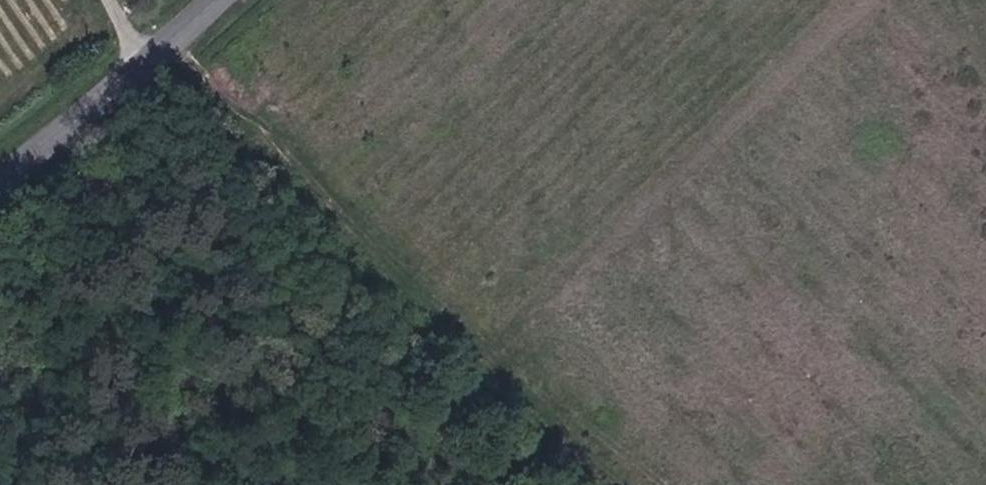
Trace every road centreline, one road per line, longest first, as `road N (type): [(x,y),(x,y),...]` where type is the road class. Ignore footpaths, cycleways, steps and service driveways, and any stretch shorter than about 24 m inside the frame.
road 1 (tertiary): [(151,55),(0,176)]

